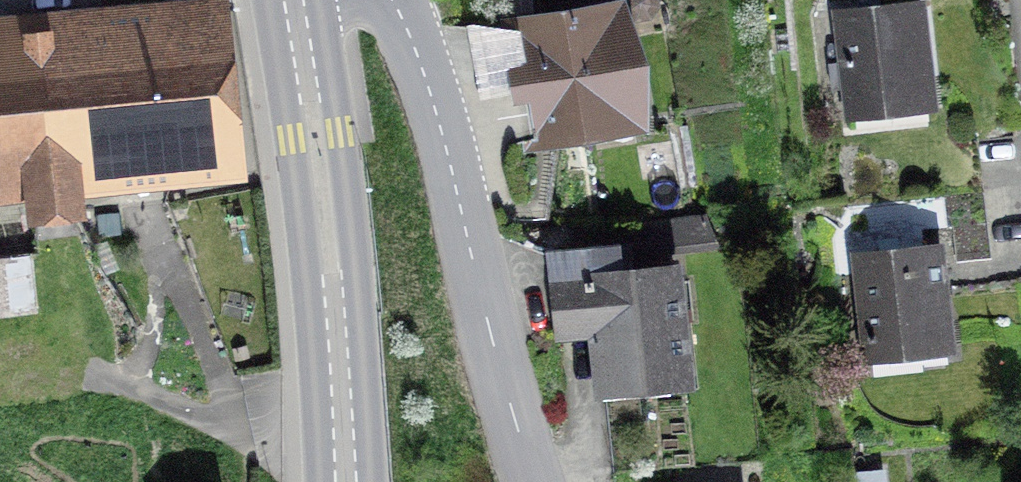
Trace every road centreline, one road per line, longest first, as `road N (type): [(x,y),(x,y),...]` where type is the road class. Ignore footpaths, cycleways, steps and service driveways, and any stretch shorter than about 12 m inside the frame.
road 1 (tertiary): [(534,481),(445,141),(392,0)]
road 2 (secondary): [(294,0),(337,307),(348,481)]

